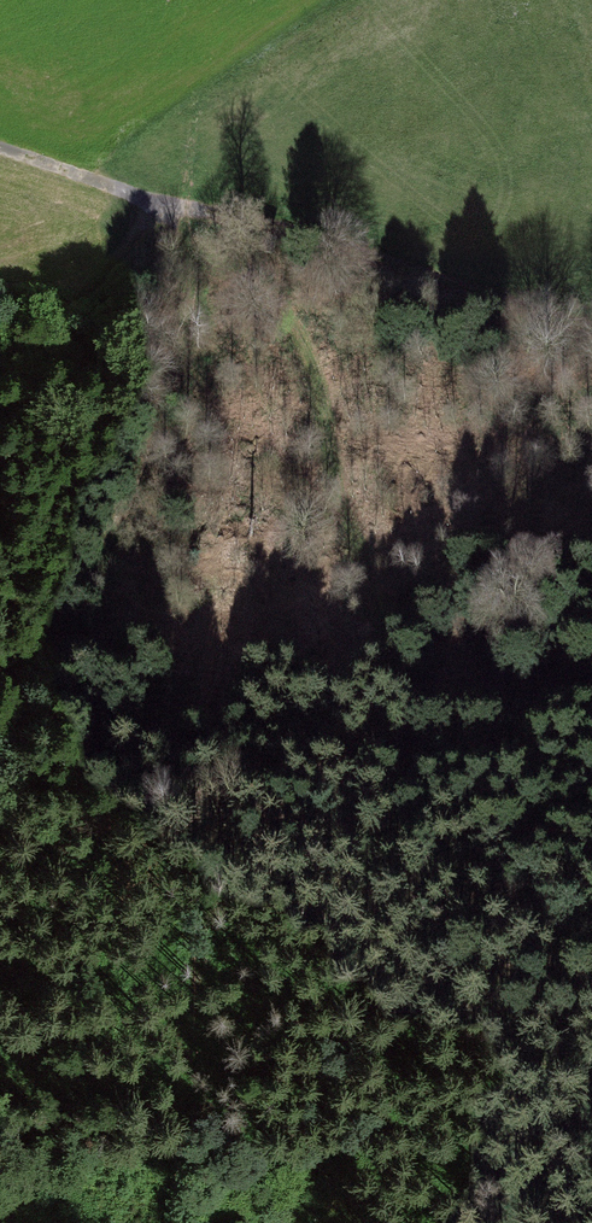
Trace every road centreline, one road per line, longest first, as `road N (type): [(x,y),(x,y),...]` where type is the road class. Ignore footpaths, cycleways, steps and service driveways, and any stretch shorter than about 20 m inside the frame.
road 1 (track): [(180,238),(279,307),(300,334),(387,654),(404,682),(426,697),(470,706),(591,695)]
road 2 (track): [(591,320),(159,205),(0,151)]
road 3 (track): [(0,719),(108,544),(170,379),(185,305),(180,238),(159,205)]

